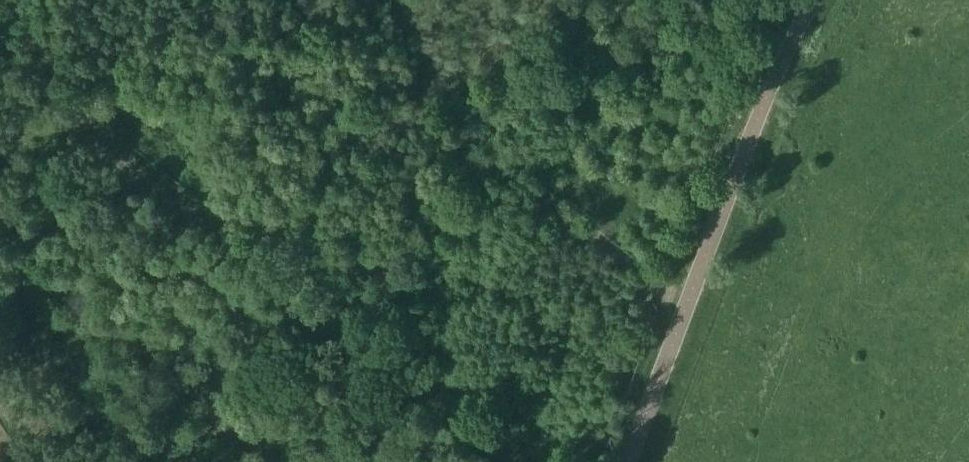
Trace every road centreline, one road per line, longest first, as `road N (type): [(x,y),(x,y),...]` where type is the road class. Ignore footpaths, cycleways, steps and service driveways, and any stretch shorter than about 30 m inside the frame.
road 1 (unclassified): [(626,461),(810,0)]

